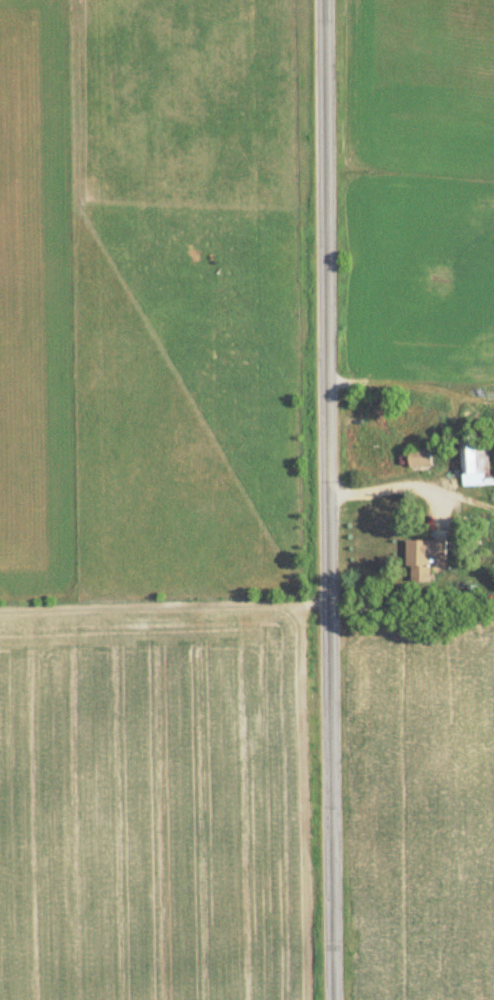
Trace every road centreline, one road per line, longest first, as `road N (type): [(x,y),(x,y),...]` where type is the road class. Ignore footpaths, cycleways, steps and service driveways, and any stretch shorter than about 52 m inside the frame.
road 1 (residential): [(334,999),(326,0)]

